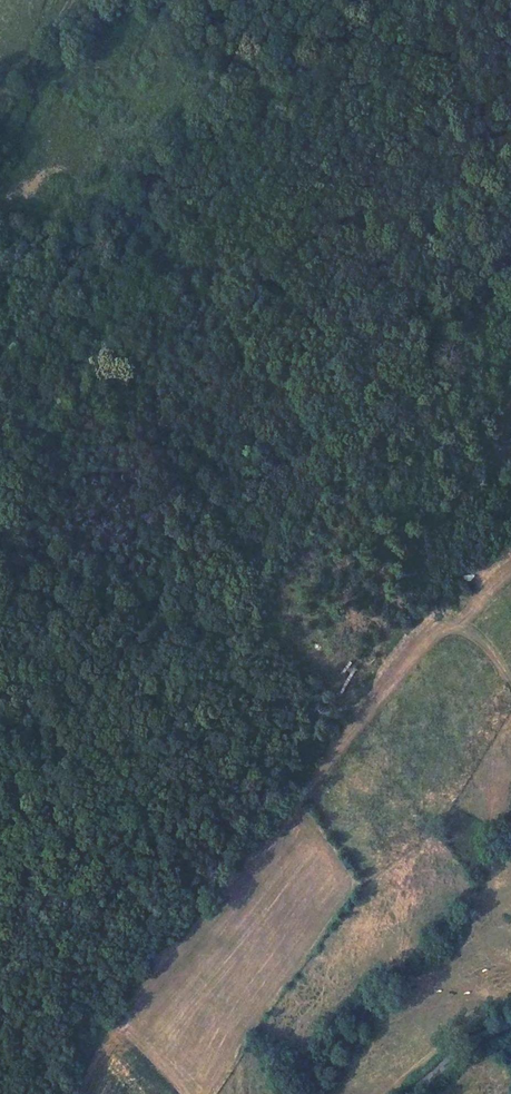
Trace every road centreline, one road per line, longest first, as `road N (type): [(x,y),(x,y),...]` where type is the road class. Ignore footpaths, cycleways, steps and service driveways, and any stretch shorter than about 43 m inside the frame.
road 1 (unclassified): [(407,1093),(510,1017)]

